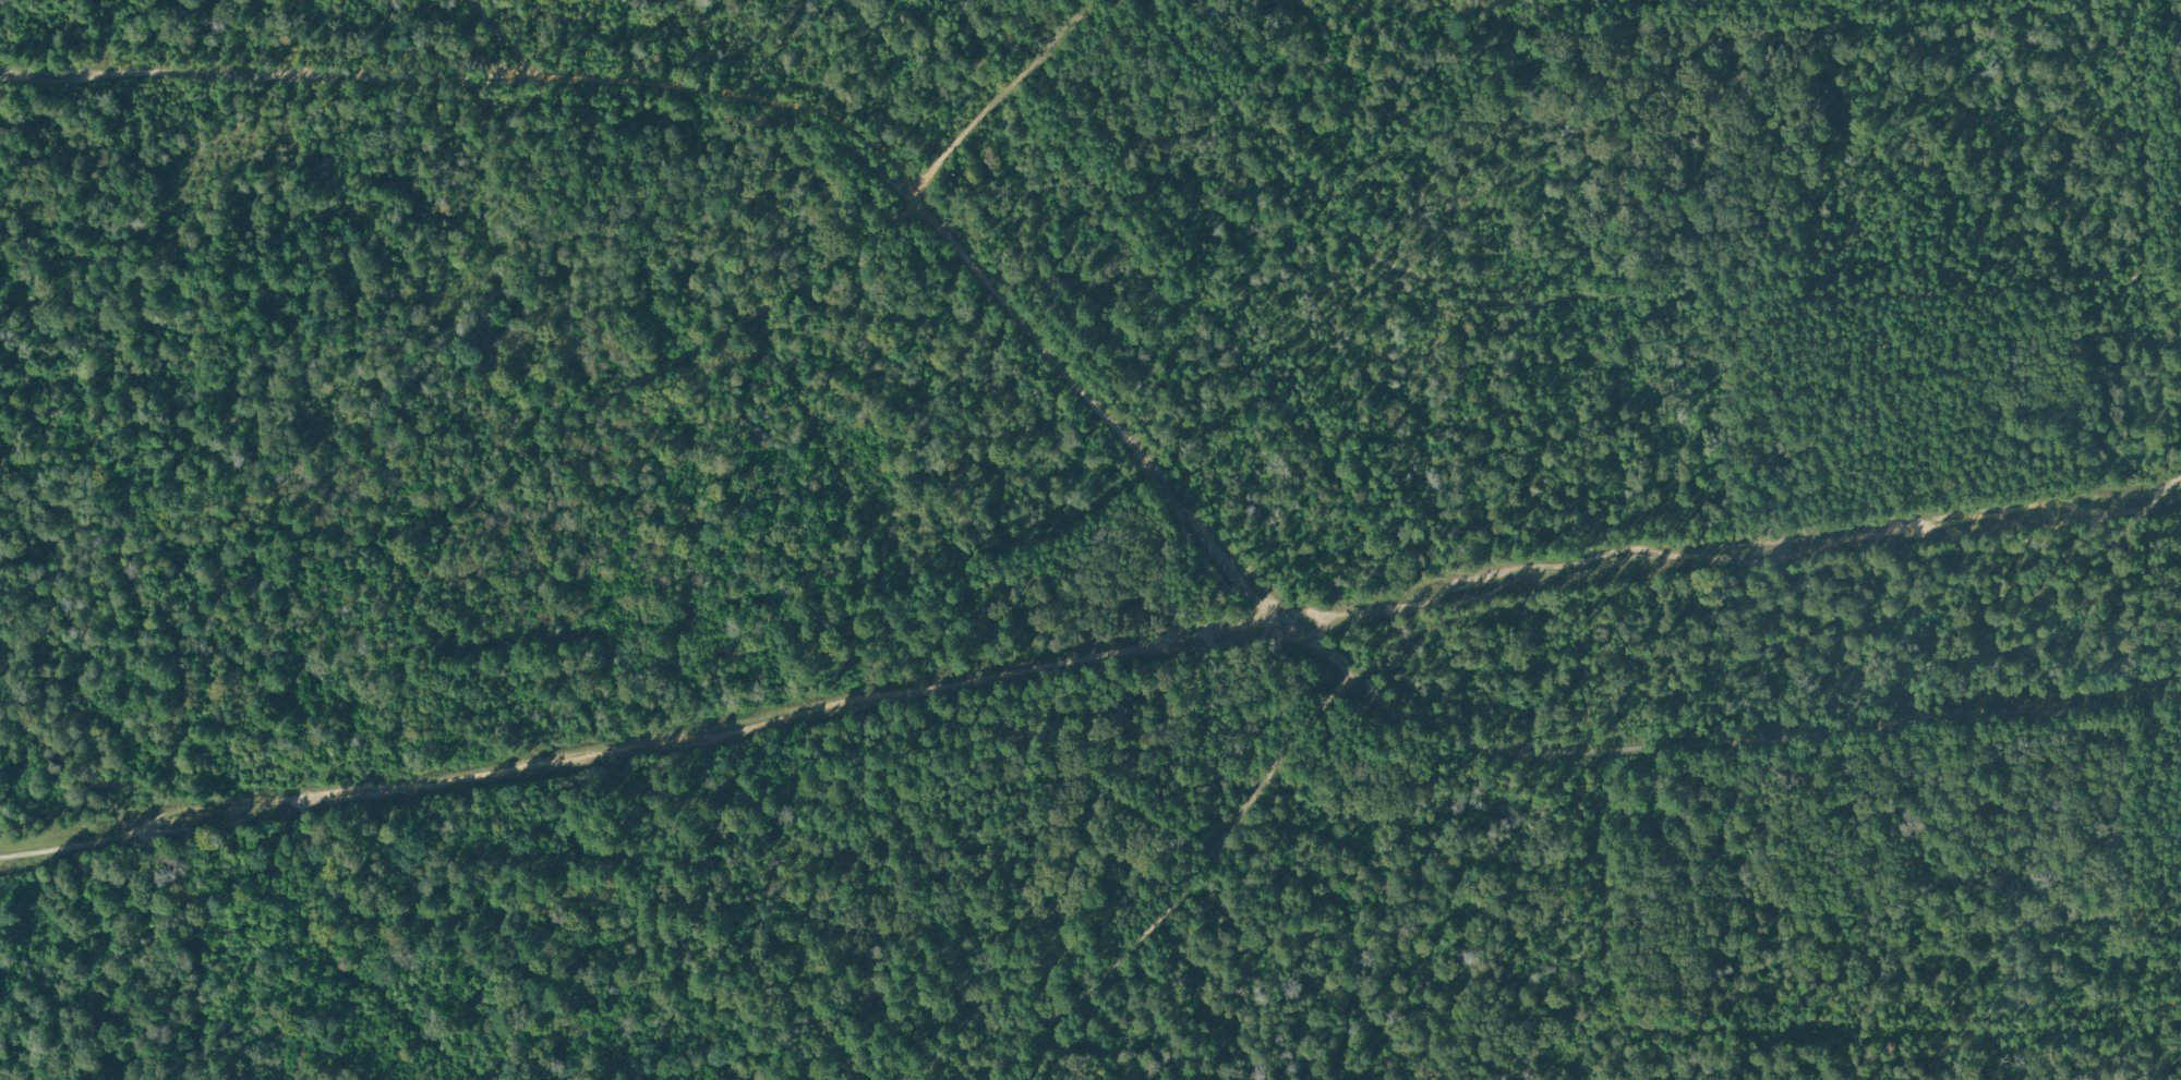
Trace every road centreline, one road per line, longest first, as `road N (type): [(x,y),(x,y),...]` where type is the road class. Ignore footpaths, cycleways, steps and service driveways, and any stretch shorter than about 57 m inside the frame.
road 1 (track): [(2180,698),(1593,756),(1520,755),(1461,742),(1415,729),(1305,638),(1192,521),(856,126),(780,104),(583,83),(0,77)]
road 2 (track): [(1022,1079),(1176,905),(1228,814),(1350,679)]

